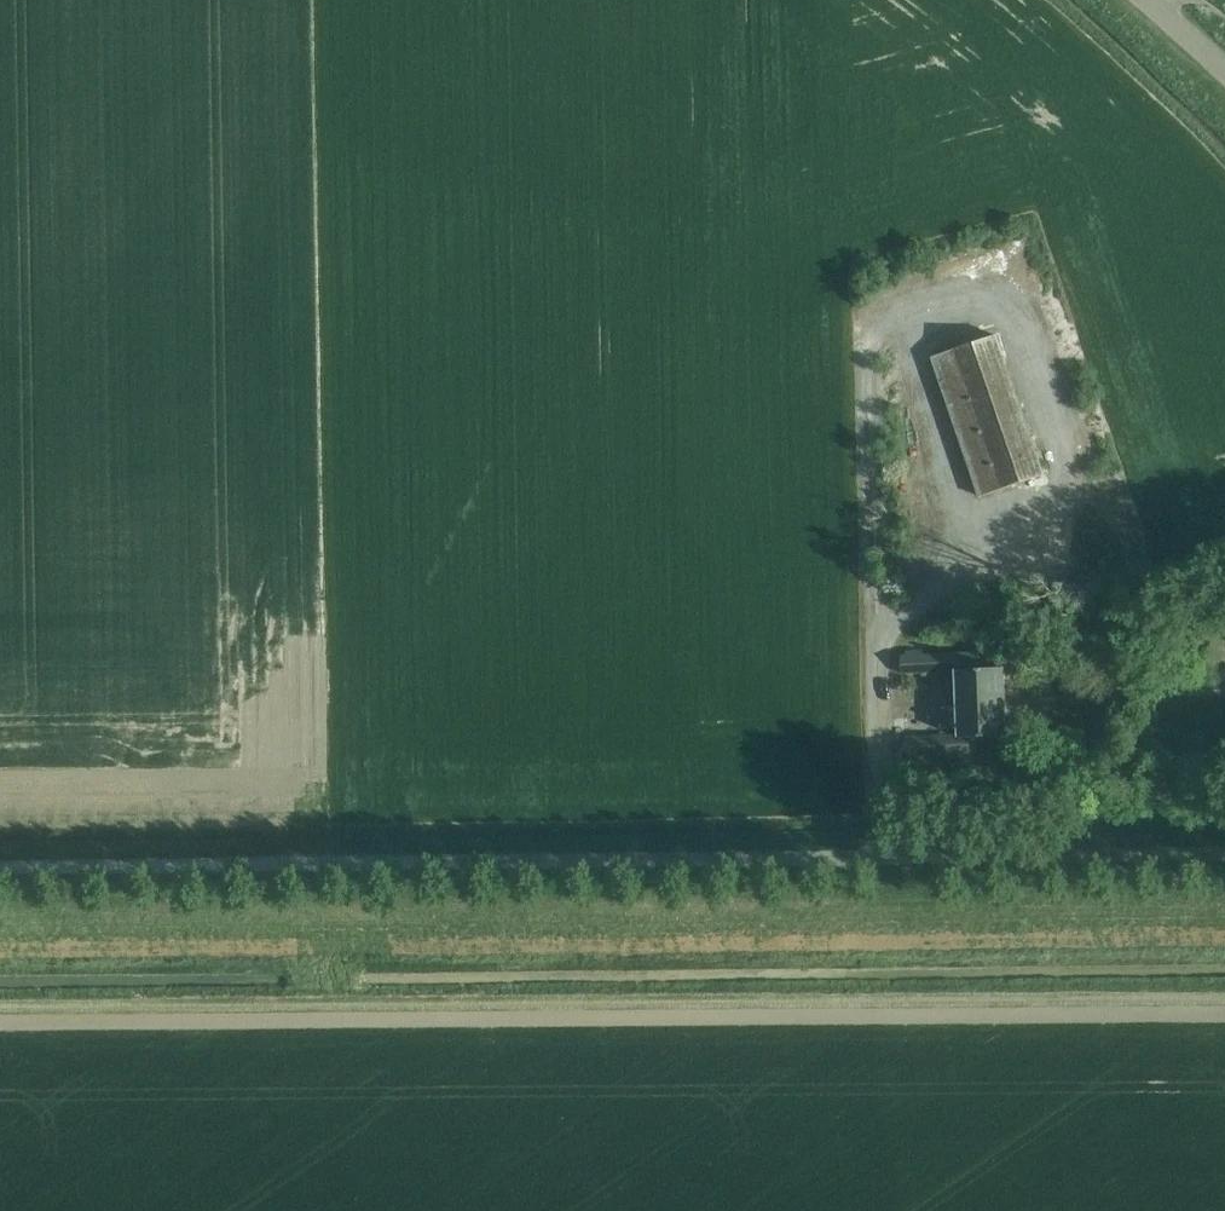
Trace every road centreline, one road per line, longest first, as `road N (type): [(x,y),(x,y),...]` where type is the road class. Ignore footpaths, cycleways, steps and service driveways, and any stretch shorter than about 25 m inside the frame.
road 1 (unclassified): [(0,869),(1224,856)]

